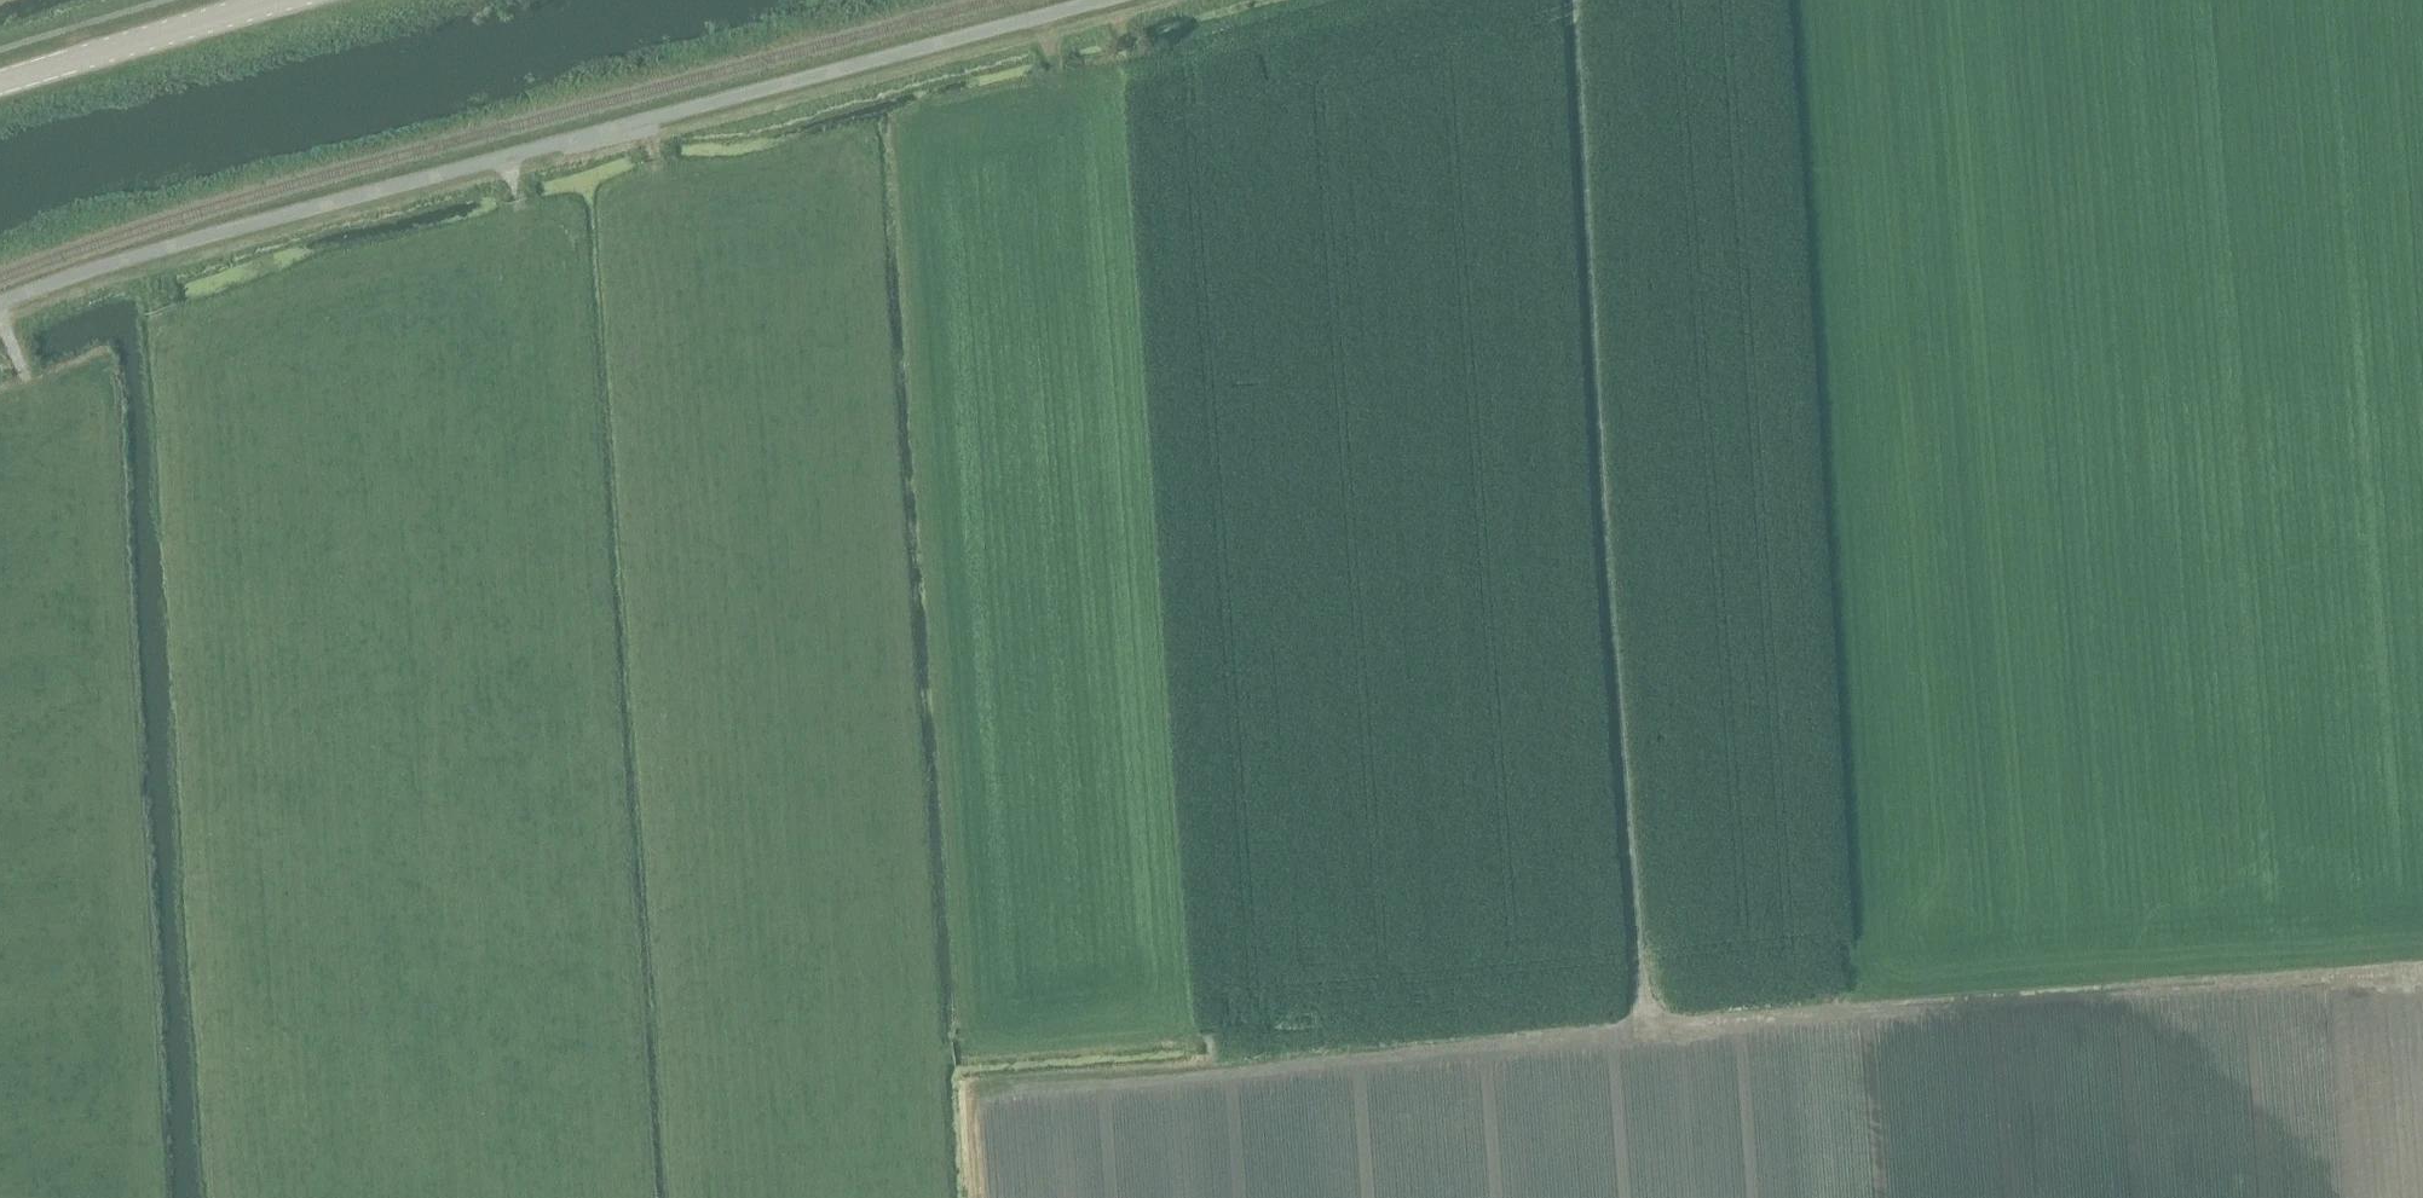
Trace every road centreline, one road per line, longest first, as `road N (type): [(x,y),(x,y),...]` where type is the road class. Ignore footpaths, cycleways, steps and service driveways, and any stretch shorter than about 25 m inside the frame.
road 1 (unclassified): [(0,302),(330,204),(1104,0)]
road 2 (tertiary): [(0,82),(274,0)]

